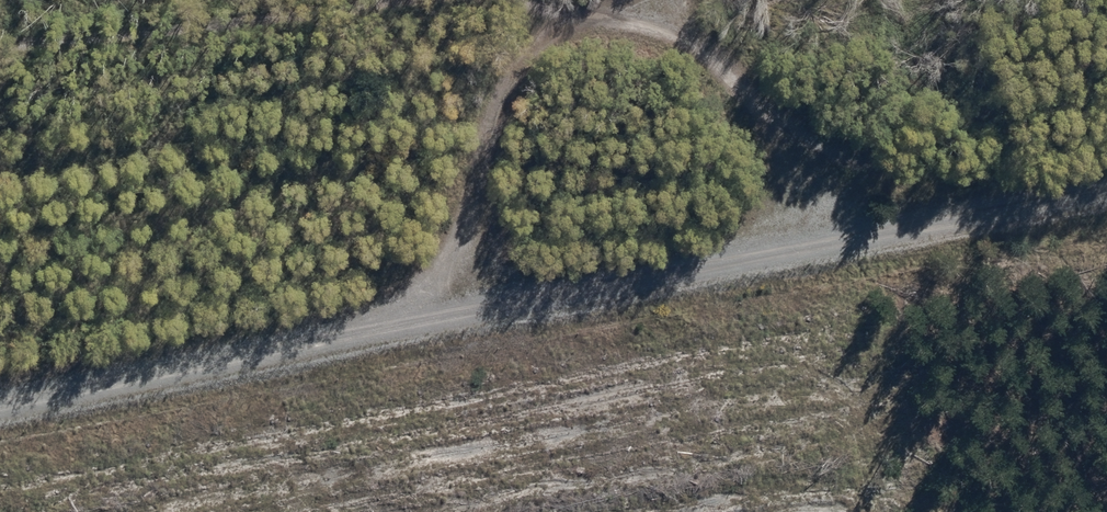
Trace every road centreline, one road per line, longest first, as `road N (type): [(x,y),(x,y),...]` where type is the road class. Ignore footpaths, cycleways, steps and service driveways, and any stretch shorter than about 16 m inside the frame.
road 1 (unclassified): [(425,316),(856,237)]
road 2 (unclassified): [(0,401),(425,316)]
road 3 (unclassified): [(425,316),(498,105),(547,0)]
road 4 (unclassified): [(662,0),(707,34),(856,237)]
road 5 (unclassified): [(856,237),(1106,191)]

